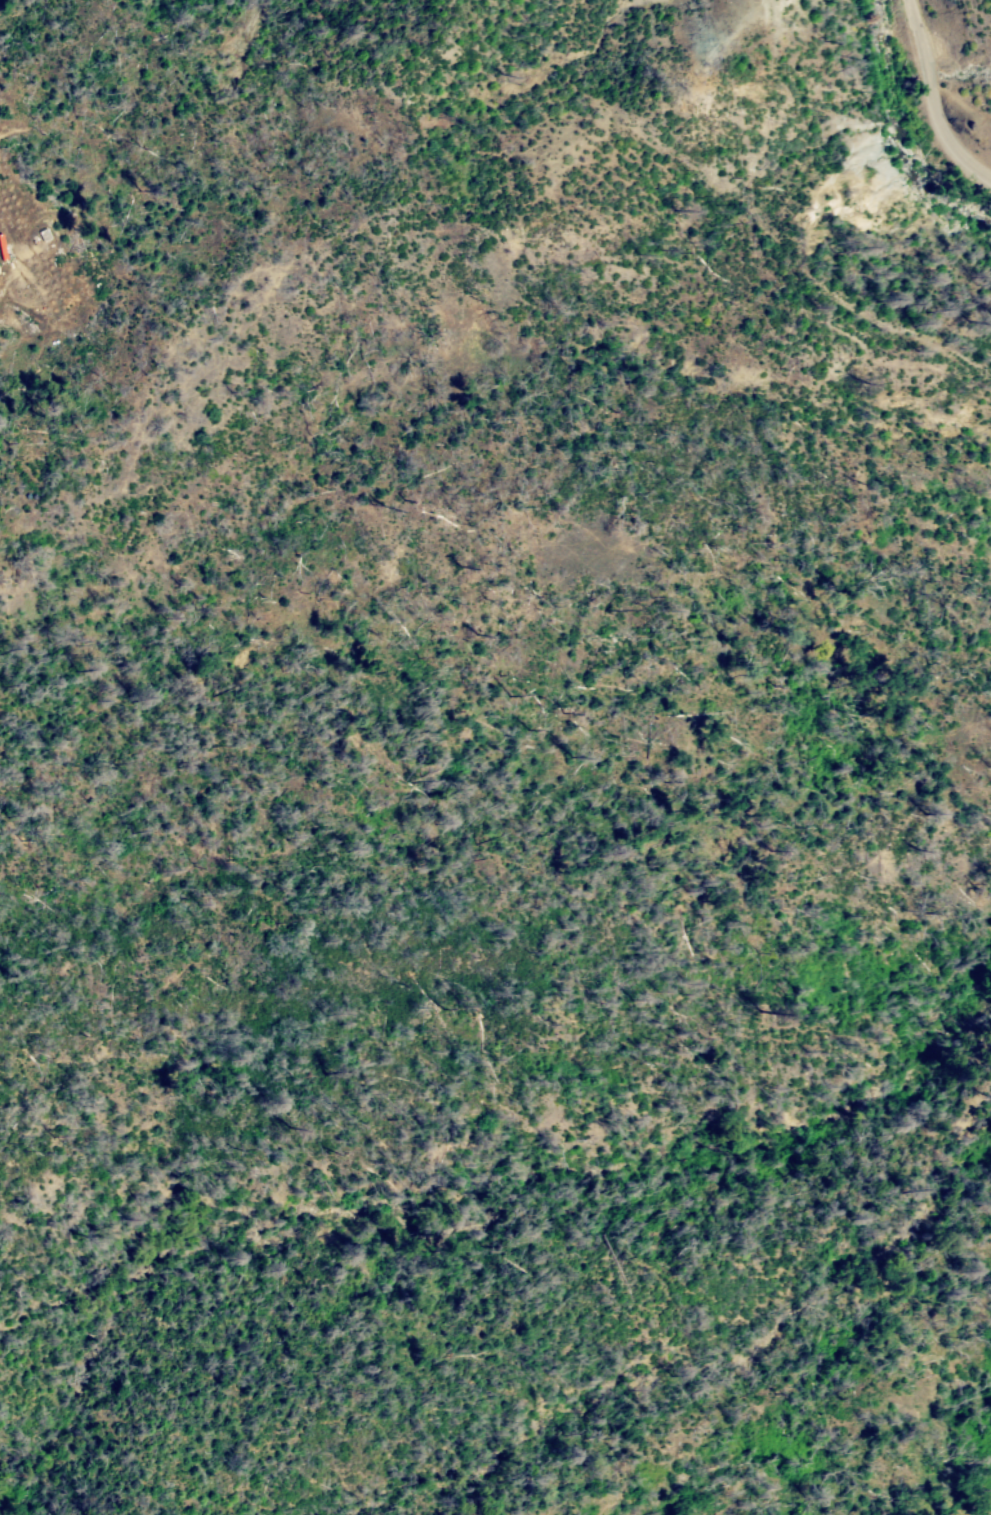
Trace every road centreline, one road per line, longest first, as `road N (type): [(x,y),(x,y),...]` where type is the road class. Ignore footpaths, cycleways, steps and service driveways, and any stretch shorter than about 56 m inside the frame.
road 1 (tertiary): [(990,177),(939,123),(909,0)]

